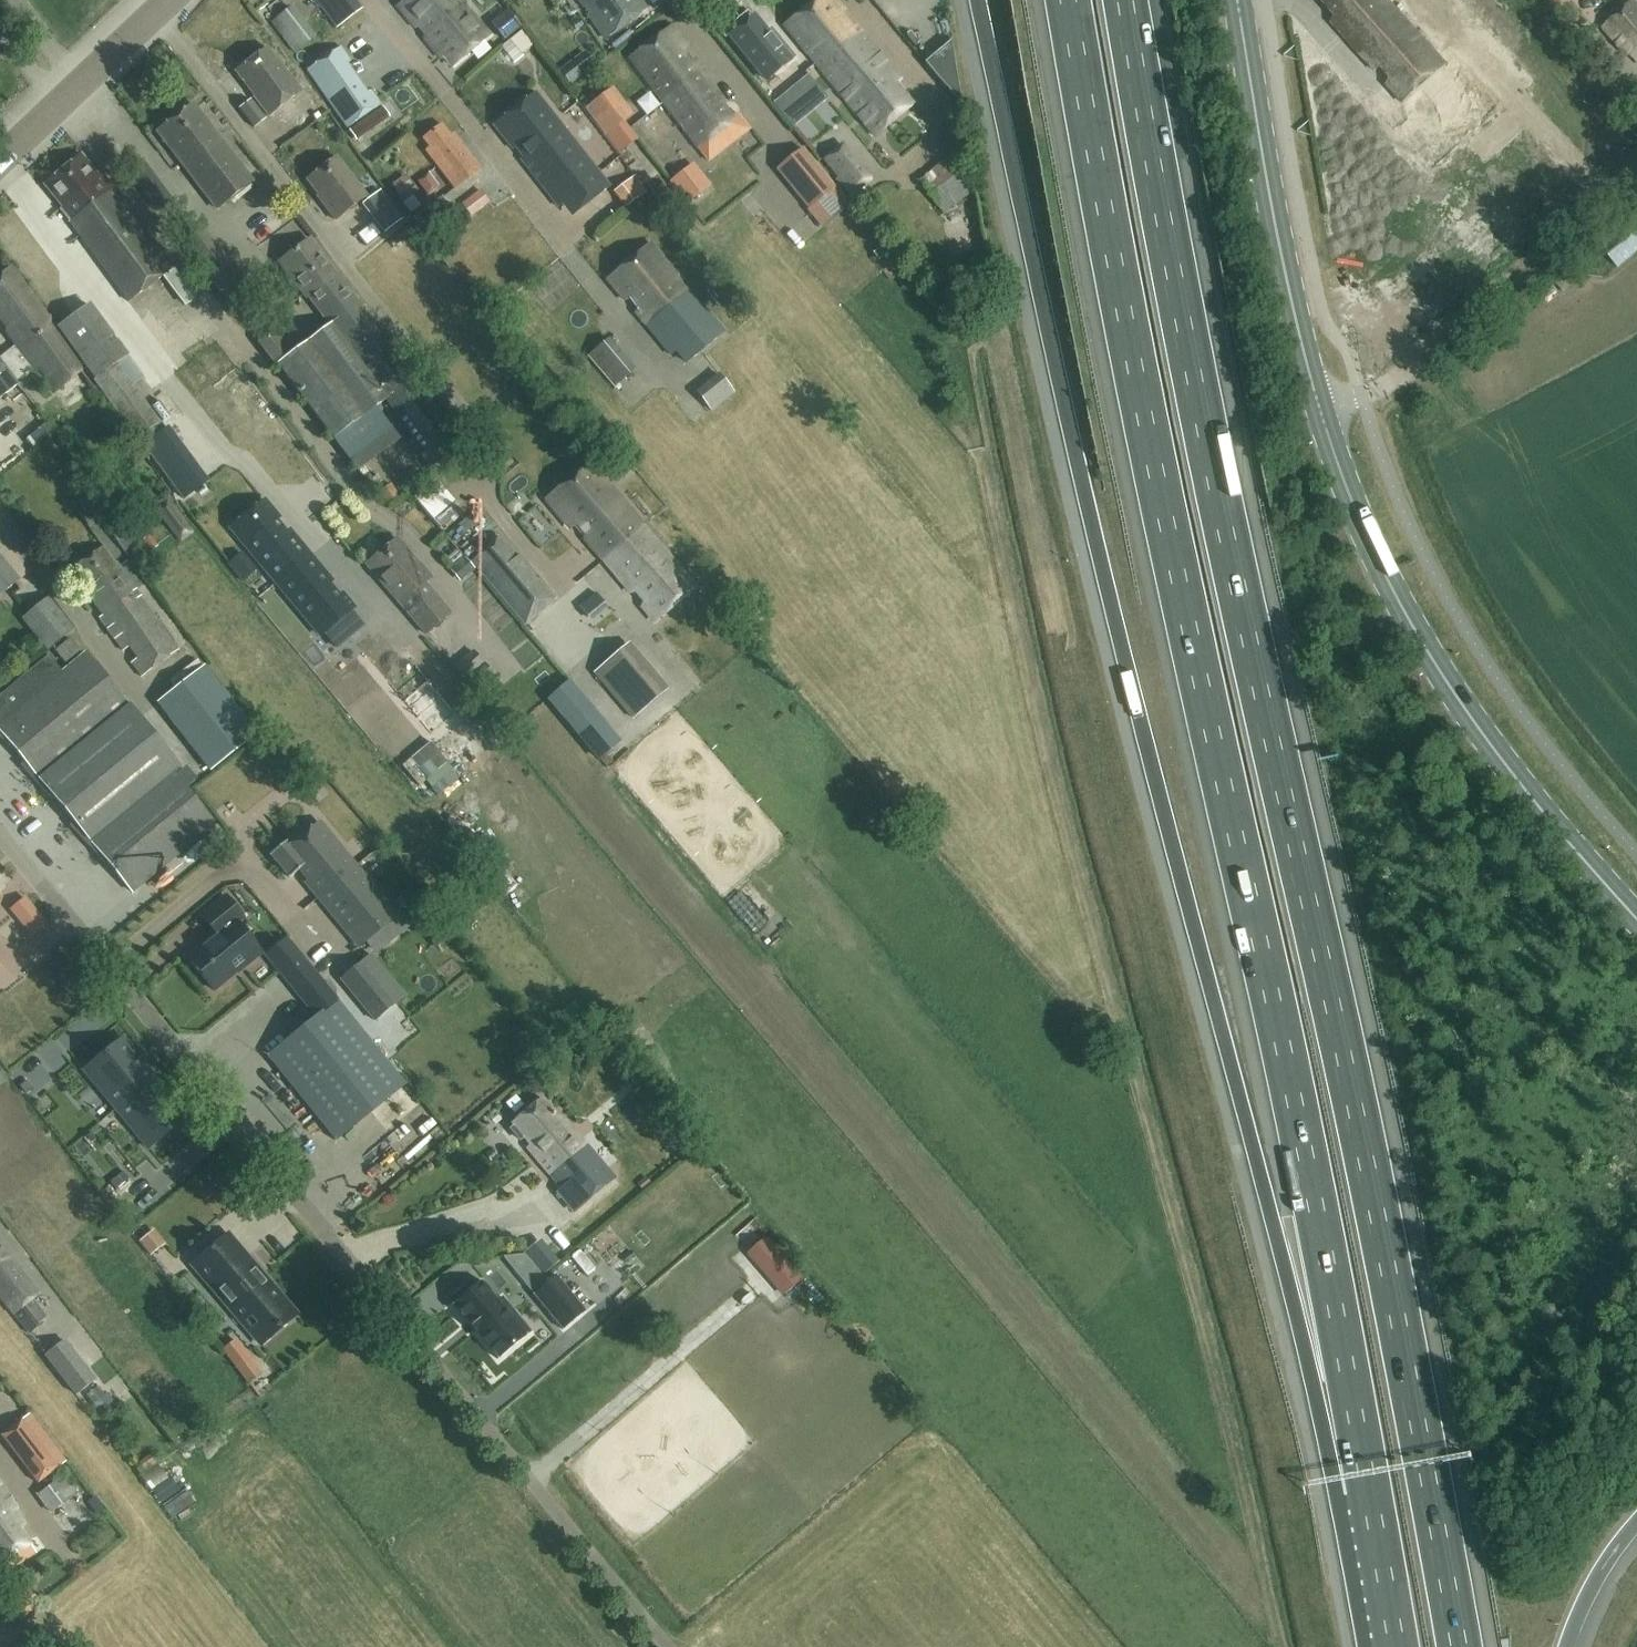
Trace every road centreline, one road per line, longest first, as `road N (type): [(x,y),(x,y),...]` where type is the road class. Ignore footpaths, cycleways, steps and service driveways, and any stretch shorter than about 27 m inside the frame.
road 1 (motorway): [(1461,1646),(1400,1319),(1186,330),(1126,0)]
road 2 (motorway): [(977,0),(1083,490),(1206,969),(1272,1218),(1372,1501)]
road 3 (motorway): [(1067,0),(1123,304),(1292,1083),(1372,1501)]
road 4 (unclassified): [(668,1646),(0,833)]
road 5 (tertiary): [(1636,916),(1587,862),(1427,645),(1370,543),(1321,412)]
road 6 (tertiary): [(1321,412),(1276,230),(1240,0)]
road 7 (track): [(1393,381),(1636,176)]
road 8 (tertiary): [(0,153),(160,0)]
road 9 (motorway): [(1372,1501),(1396,1646)]
road 10 (motorway): [(1569,1646),(1607,1566),(1636,1527)]

